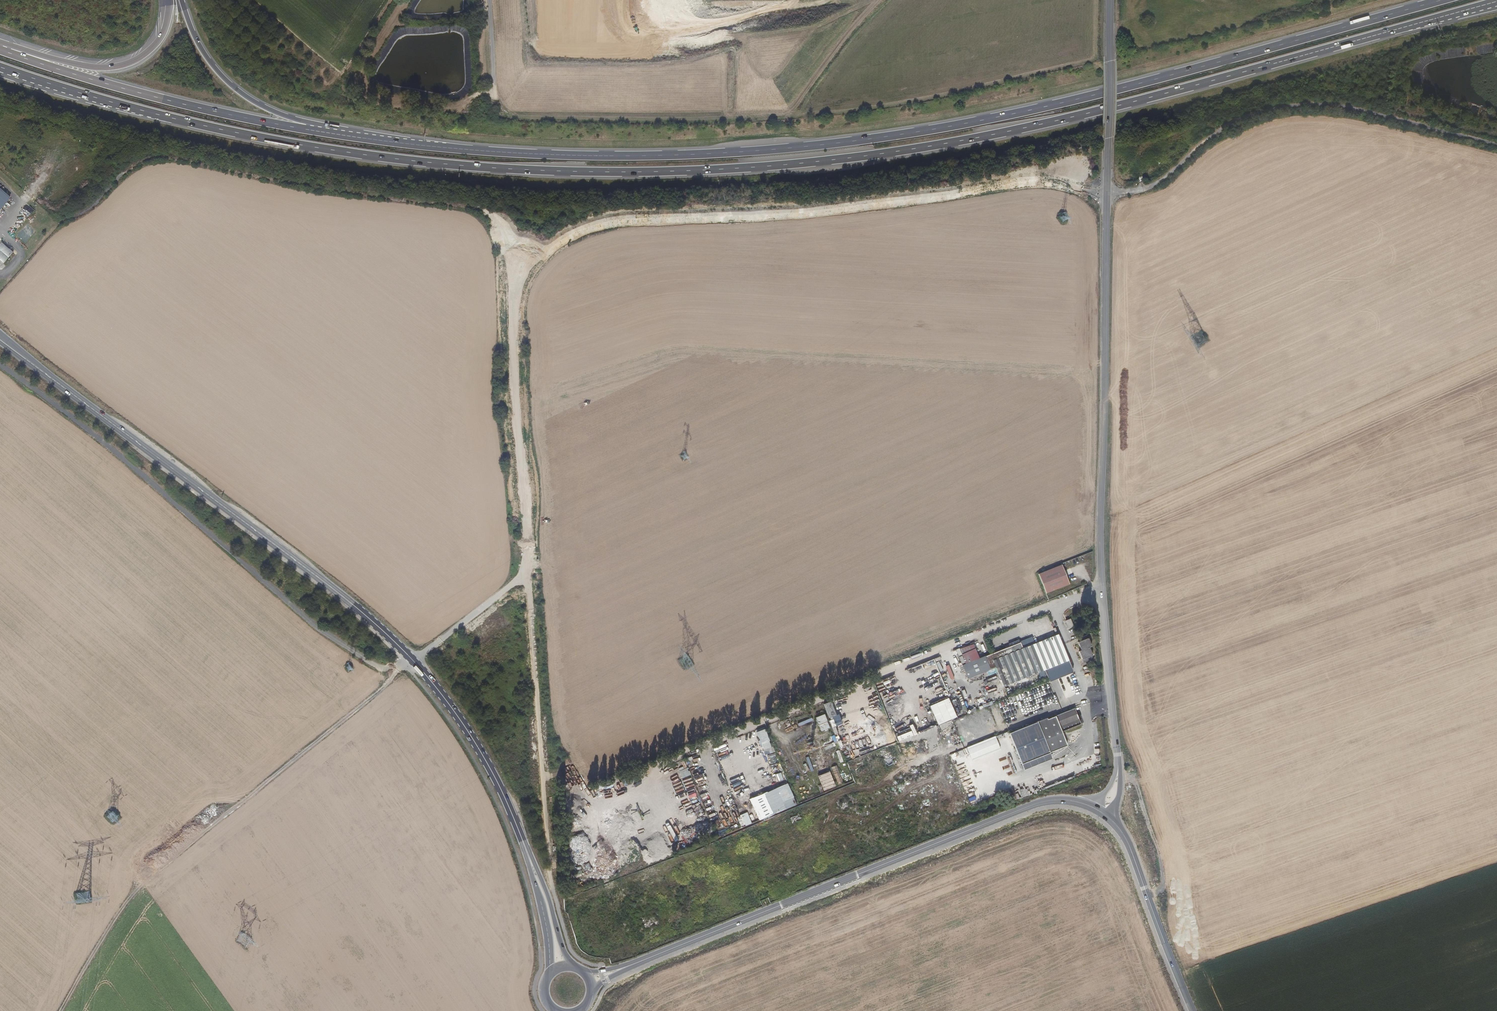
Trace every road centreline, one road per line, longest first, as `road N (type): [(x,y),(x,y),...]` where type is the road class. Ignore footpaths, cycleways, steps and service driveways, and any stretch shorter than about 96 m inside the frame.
road 1 (trunk): [(0,68),(165,117),(350,153),(543,171),(718,170),(870,156),(1021,129),(1496,3)]
road 2 (trunk): [(1441,0),(1048,107),(871,139),(629,156),(308,129)]
road 3 (track): [(511,299),(532,266),(593,222),(855,204),(1020,180),(1114,194),(1162,182),(1212,136),(1283,108),(1346,107),(1496,144)]
road 4 (tertiary): [(1111,0),(1101,547),(1118,764)]
road 5 (secondary): [(529,859),(482,754),(397,643),(0,340)]
road 6 (track): [(511,299),(504,237),(471,208),(343,193),(171,157),(130,169),(87,210),(60,221)]
road 7 (tertiary): [(628,966),(1023,808),(1051,800),(1093,807)]
road 8 (track): [(397,670),(135,892),(61,1010)]
road 9 (trunk): [(308,129),(187,105),(5,49)]
road 10 (track): [(526,571),(511,299)]
road 11 (trunk): [(170,0),(154,47),(123,66),(5,49)]
road 12 (tertiary): [(1114,821),(1192,1010)]
road 13 (trunk): [(308,129),(224,78),(183,0)]
road 14 (track): [(412,660),(526,571)]

